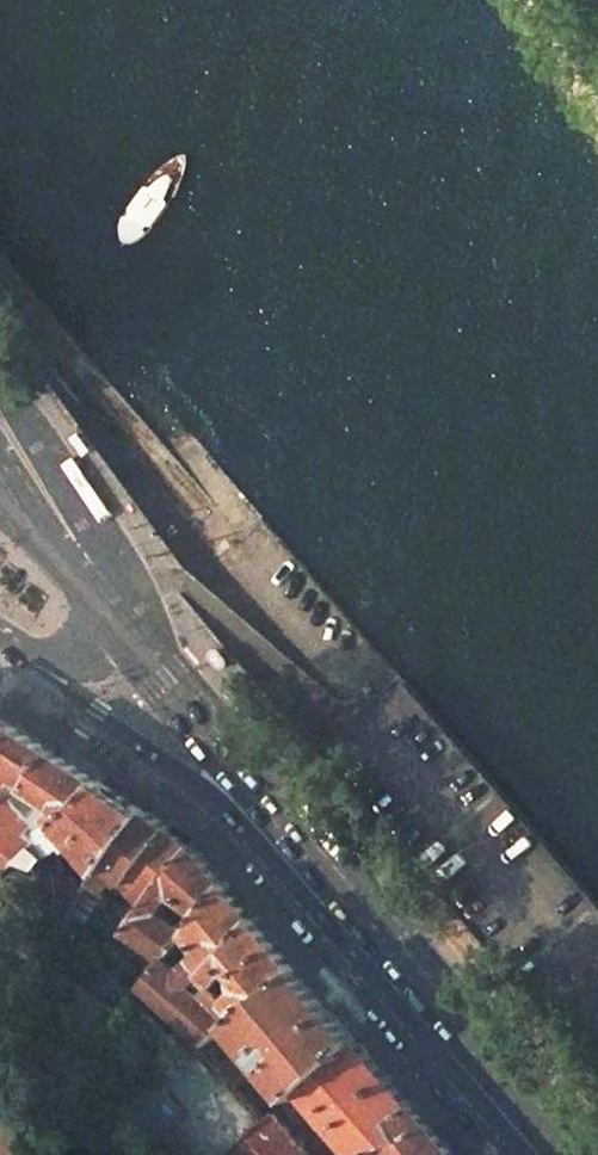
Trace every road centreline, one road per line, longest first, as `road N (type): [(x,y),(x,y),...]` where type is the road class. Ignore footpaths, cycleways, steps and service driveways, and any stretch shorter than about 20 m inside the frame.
road 1 (primary): [(542,1154),(254,823)]
road 2 (residential): [(4,649),(254,823)]
road 3 (primary): [(254,823),(97,606)]
road 4 (primary): [(97,606),(0,478)]
road 5 (tertiary): [(4,649),(69,660),(87,653),(98,640),(97,606)]

